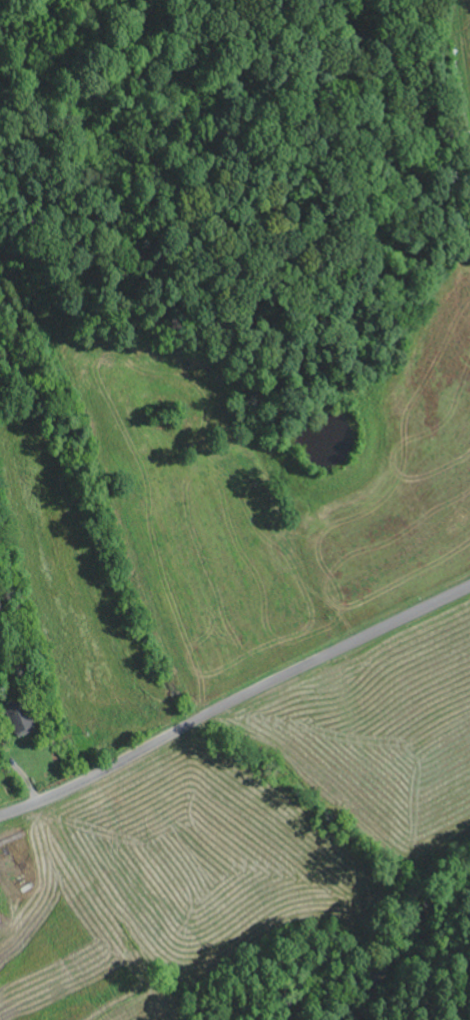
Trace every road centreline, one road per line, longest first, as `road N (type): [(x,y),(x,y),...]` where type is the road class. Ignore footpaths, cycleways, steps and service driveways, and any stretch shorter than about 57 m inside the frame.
road 1 (residential): [(469,583),(75,784),(0,813)]

